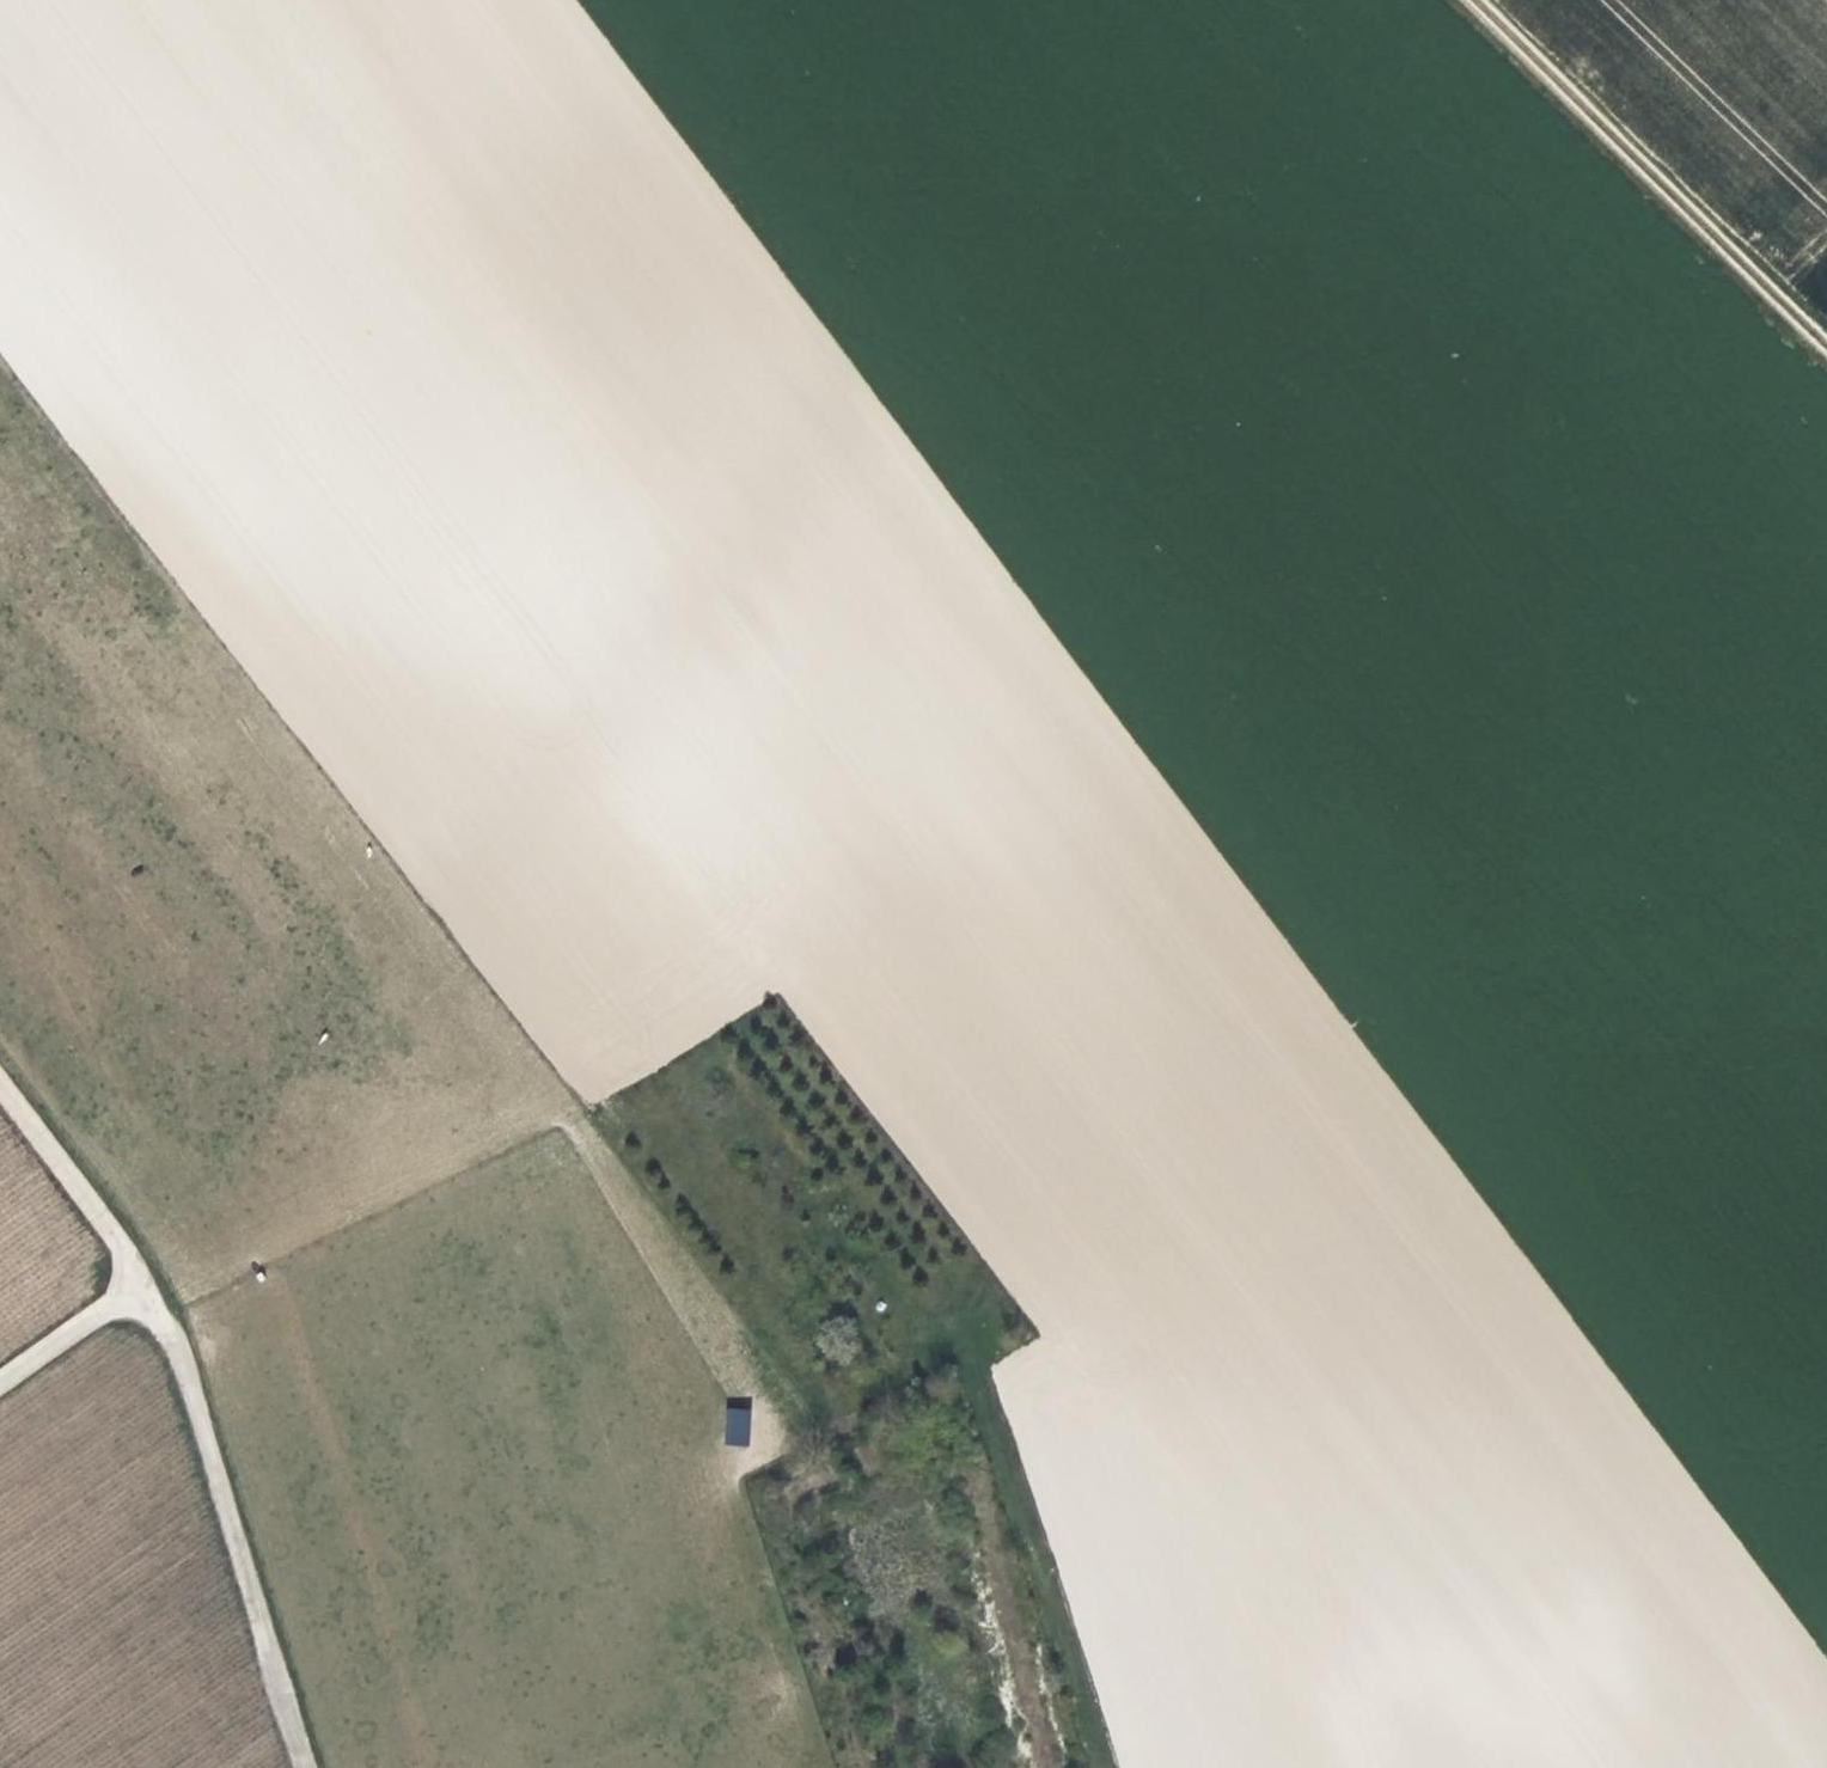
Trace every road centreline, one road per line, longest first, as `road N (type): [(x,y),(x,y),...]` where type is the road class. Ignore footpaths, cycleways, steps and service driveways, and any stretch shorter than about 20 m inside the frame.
road 1 (track): [(249,1587),(182,1367),(65,1171),(0,1086)]
road 2 (track): [(1826,339),(1472,0)]
road 3 (unclassified): [(306,1767),(249,1587)]
road 4 (unclassified): [(0,1376),(134,1284)]

